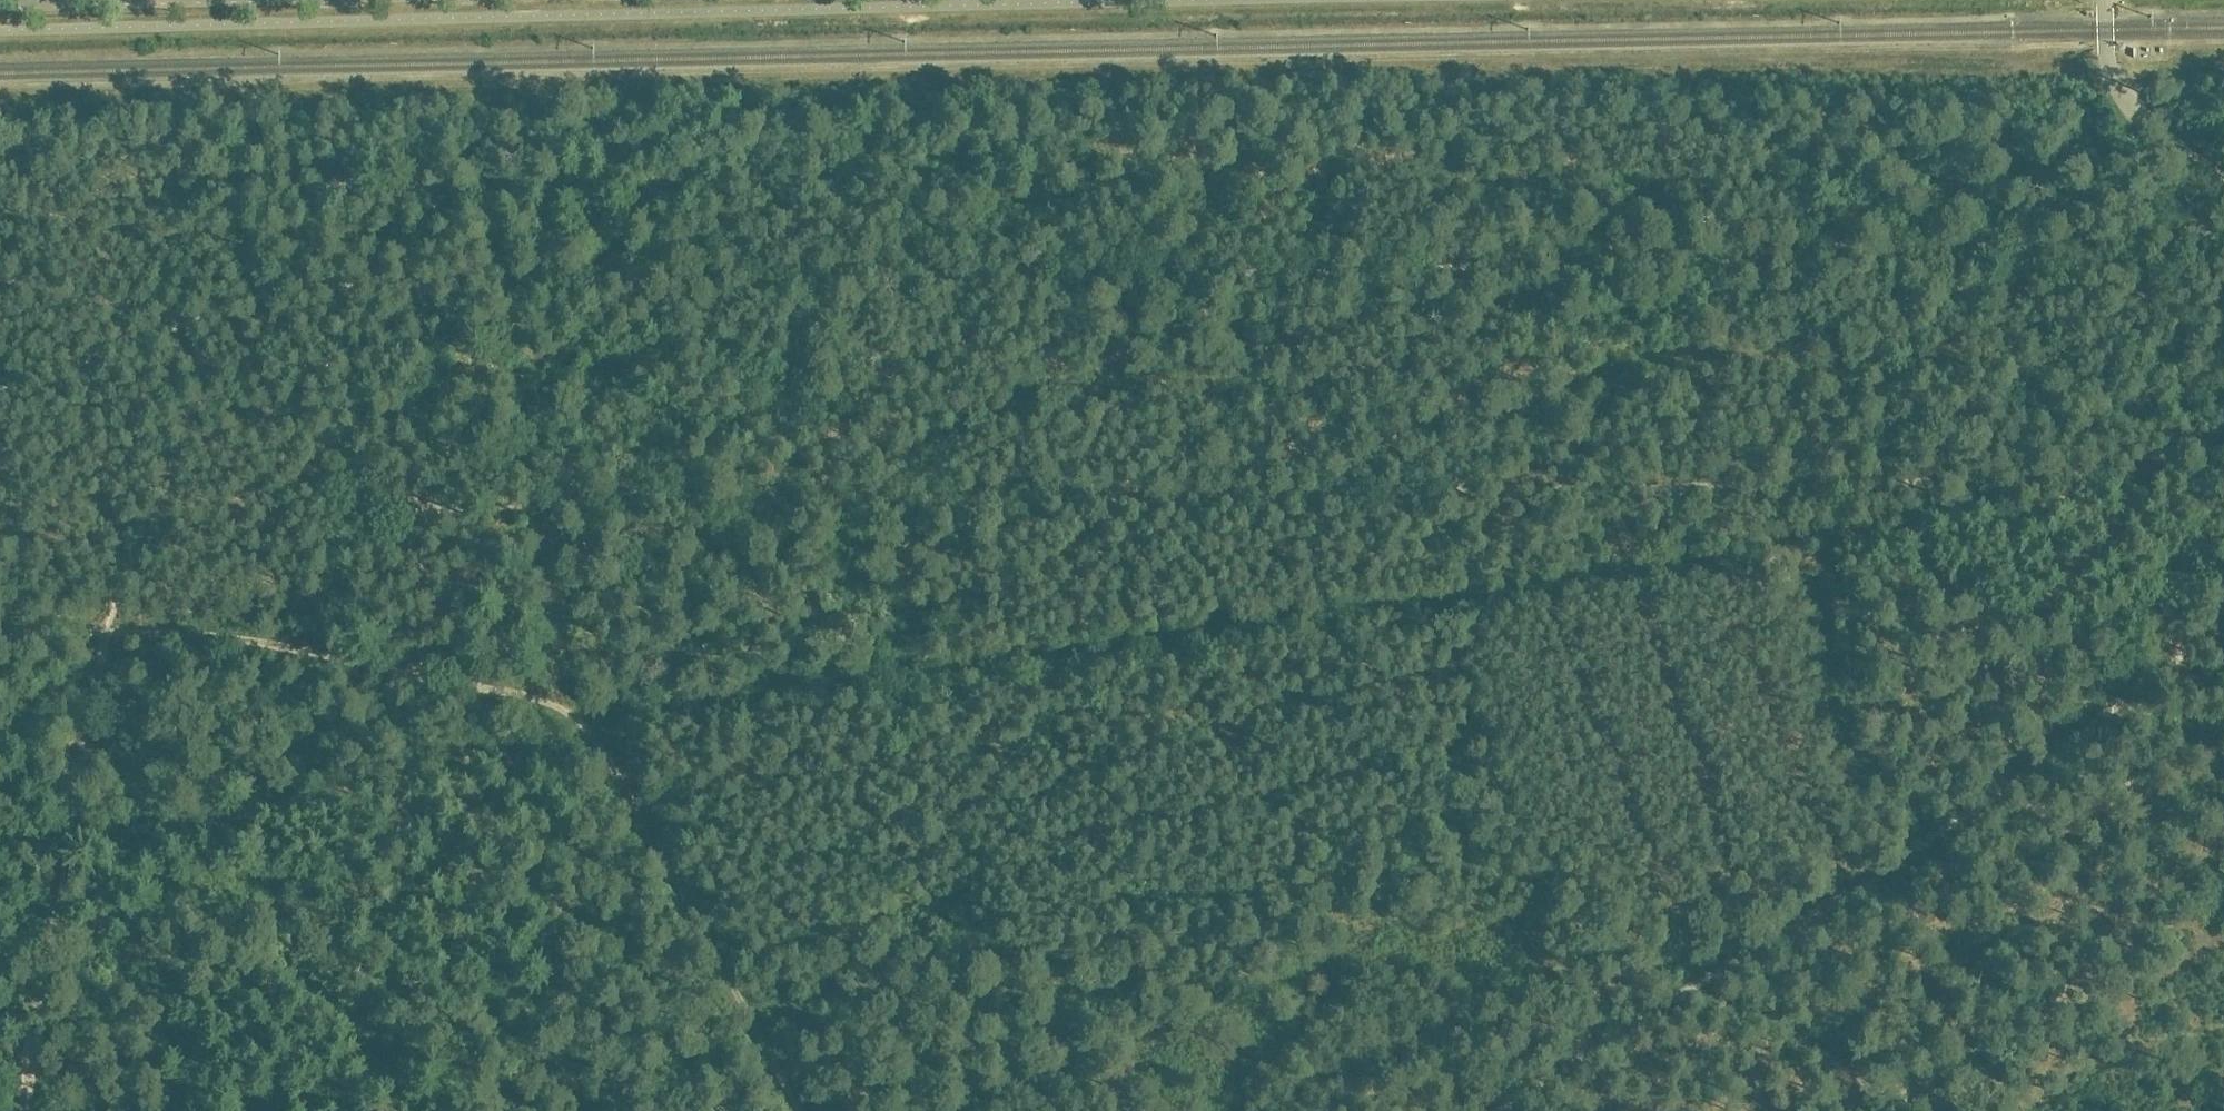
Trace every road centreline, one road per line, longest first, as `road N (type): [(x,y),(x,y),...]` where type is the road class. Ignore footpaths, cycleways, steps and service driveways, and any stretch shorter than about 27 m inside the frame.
road 1 (track): [(803,1110),(603,730),(560,682),(108,633)]
road 2 (track): [(2223,623),(1832,904),(1494,1110)]
road 3 (track): [(108,633),(207,378),(305,293),(0,244)]
road 4 (unclassified): [(2223,197),(2122,97),(2107,49),(2103,0)]

